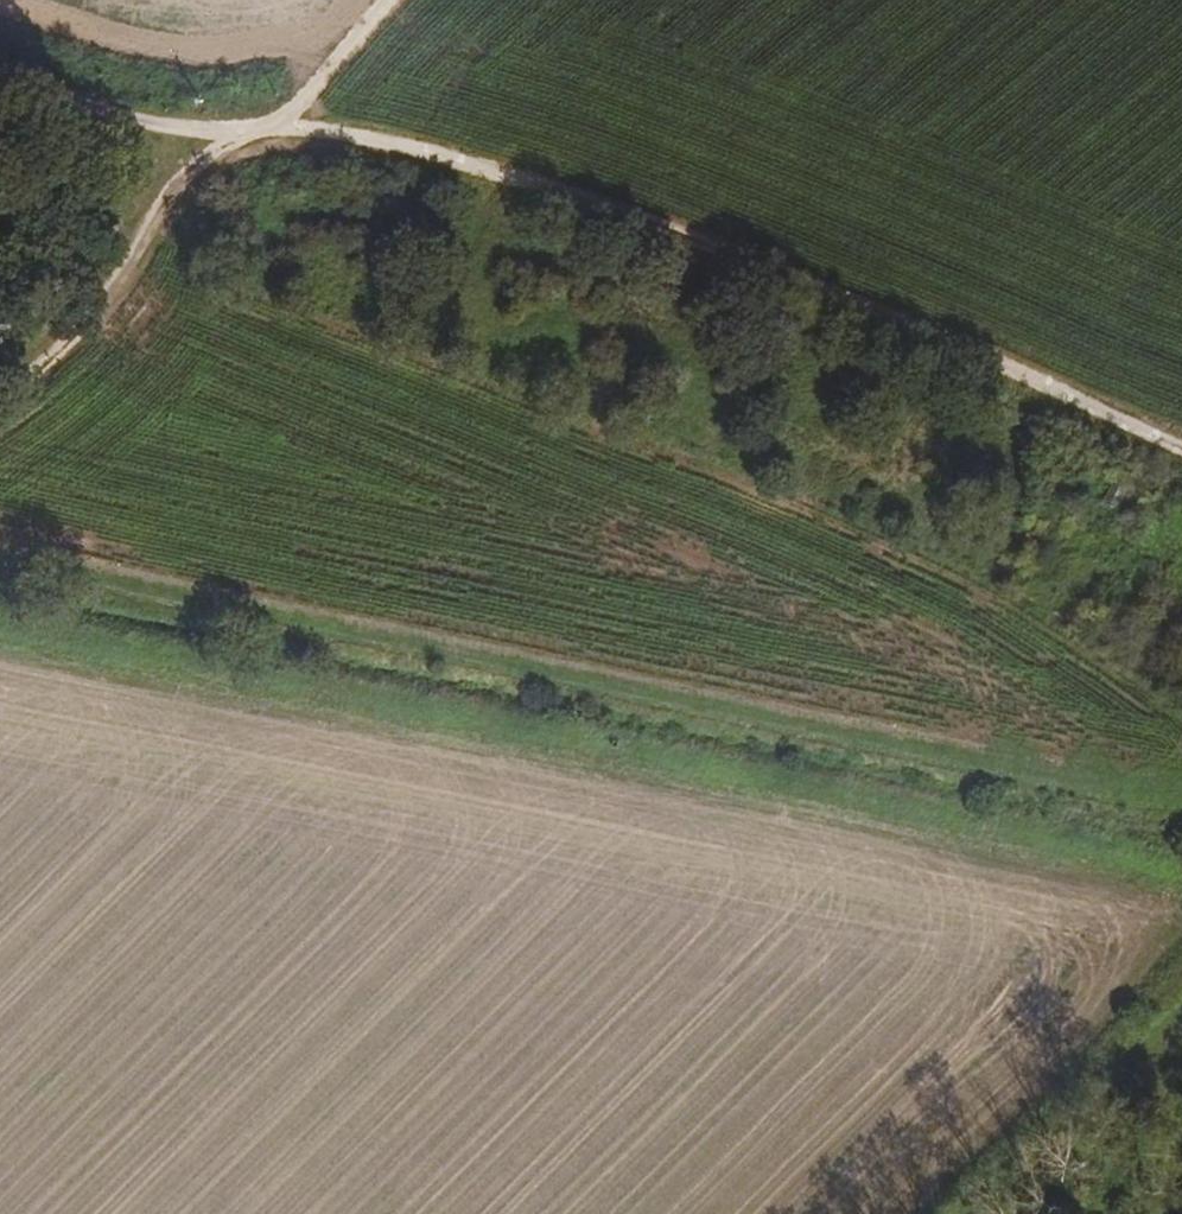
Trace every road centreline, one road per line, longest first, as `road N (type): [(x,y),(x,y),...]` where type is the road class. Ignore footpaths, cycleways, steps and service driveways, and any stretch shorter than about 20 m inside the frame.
road 1 (track): [(0,77),(103,115),(294,127),(394,145),(532,189),(1181,454)]
road 2 (track): [(393,0),(293,104),(198,171),(108,295),(0,394)]

